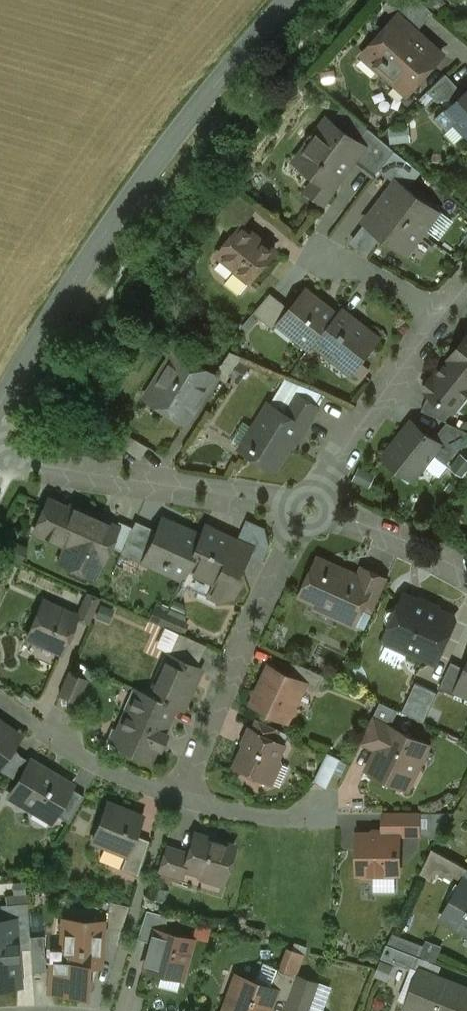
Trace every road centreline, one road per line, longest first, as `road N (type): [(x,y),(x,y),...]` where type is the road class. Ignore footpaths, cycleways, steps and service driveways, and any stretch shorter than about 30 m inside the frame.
road 1 (secondary): [(0,411),(222,86),(301,0)]
road 2 (residential): [(311,510),(178,798)]
road 3 (residential): [(0,466),(311,510)]
road 4 (residential): [(444,317),(311,510)]
road 5 (residential): [(311,510),(466,577)]
road 6 (residential): [(444,317),(310,242)]
road 7 (residential): [(48,734),(97,765),(178,798)]
road 8 (residential): [(178,798),(259,818),(320,817)]

